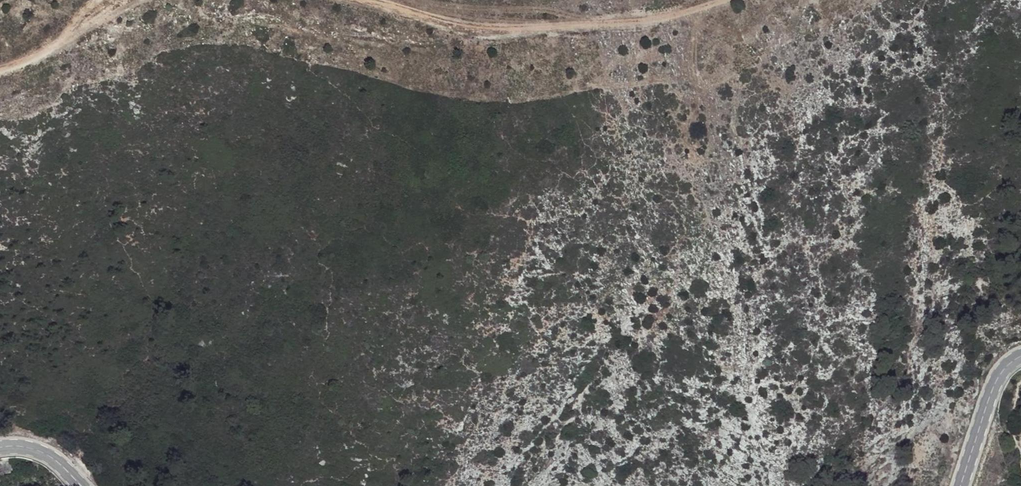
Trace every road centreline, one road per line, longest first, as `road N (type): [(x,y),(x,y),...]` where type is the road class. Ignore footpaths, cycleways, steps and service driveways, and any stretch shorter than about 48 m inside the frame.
road 1 (track): [(722,0),(519,31),(474,29),(358,0)]
road 2 (secondary): [(1020,356),(997,376),(960,485)]

